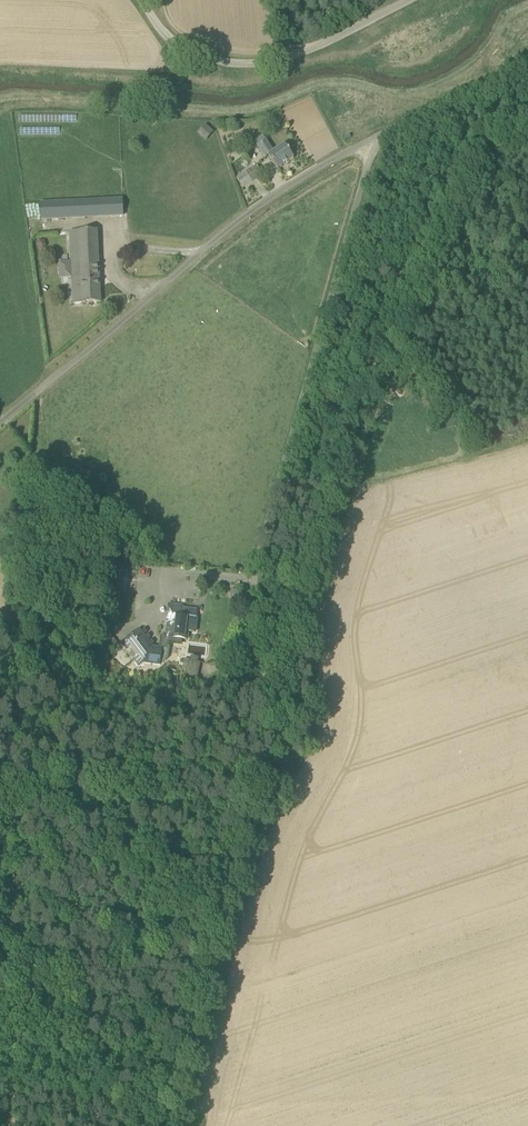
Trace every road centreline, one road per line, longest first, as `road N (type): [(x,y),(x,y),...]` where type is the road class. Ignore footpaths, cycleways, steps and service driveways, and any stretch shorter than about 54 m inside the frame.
road 1 (unclassified): [(265,674),(254,647),(257,550),(375,140)]
road 2 (unclassified): [(0,422),(268,199),(375,140)]
road 3 (track): [(192,1084),(270,794),(265,674)]
road 4 (unclassified): [(141,0),(174,43),(213,61),(250,63),(316,46),(405,0)]
road 5 (track): [(192,1084),(0,1071)]
road 6 (unclassified): [(375,140),(527,68)]

